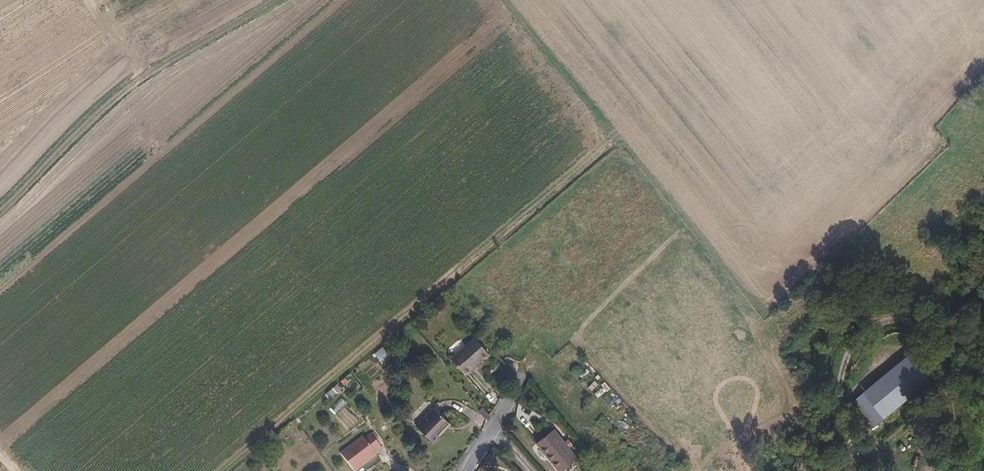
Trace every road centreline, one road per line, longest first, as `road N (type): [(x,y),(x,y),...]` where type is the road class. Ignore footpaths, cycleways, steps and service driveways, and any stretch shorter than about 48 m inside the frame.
road 1 (track): [(272,0),(141,79),(0,215)]
road 2 (track): [(802,470),(801,450),(819,427),(861,332),(880,322),(921,322),(983,373)]

